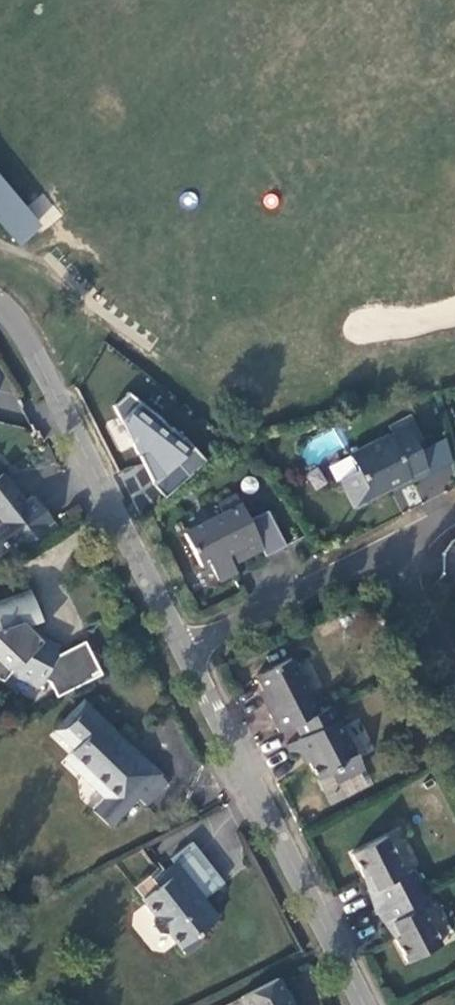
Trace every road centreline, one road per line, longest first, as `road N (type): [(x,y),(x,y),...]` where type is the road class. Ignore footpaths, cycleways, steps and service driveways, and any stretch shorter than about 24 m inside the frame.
road 1 (residential): [(374,1004),(184,639)]
road 2 (residential): [(184,639),(10,308),(0,302)]
road 3 (residential): [(184,639),(395,538)]
road 4 (residential): [(395,538),(454,659)]

